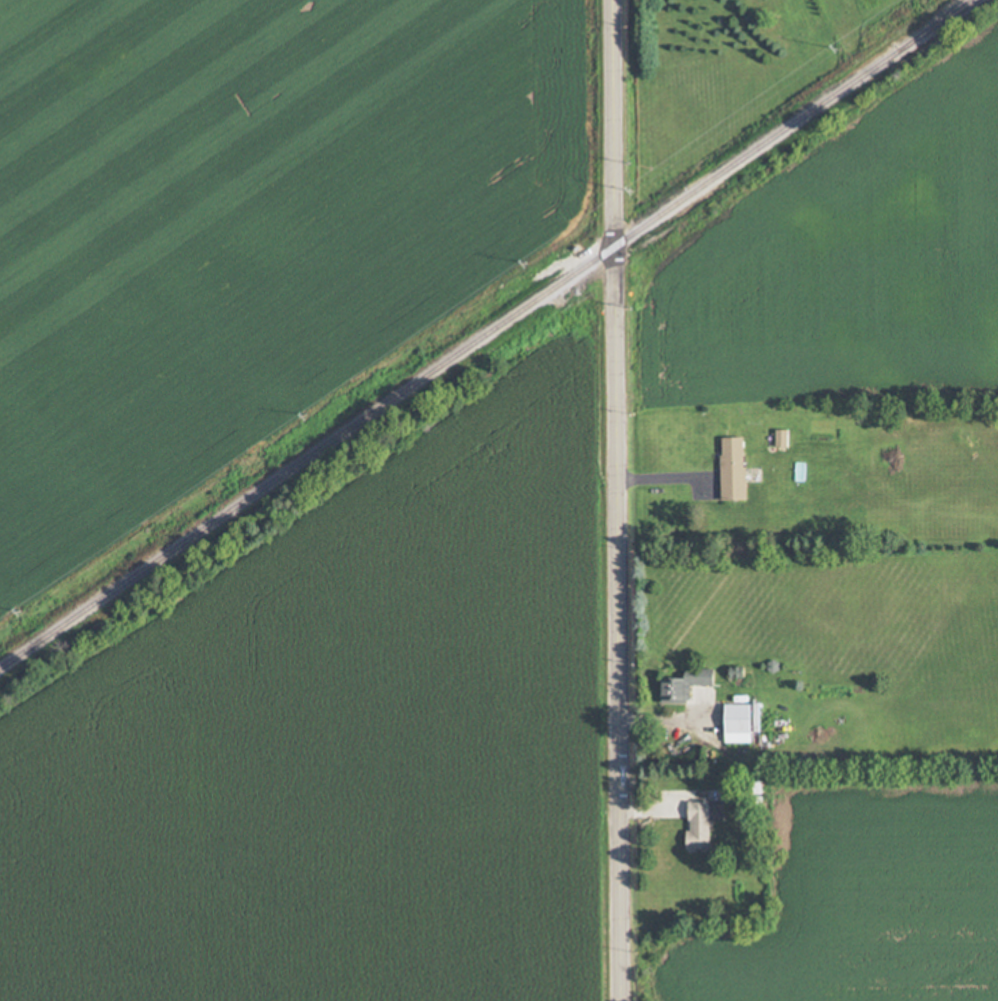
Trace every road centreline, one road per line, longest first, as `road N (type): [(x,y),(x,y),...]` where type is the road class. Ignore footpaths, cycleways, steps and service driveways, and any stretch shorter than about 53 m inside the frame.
road 1 (tertiary): [(622,1000),(612,0)]

